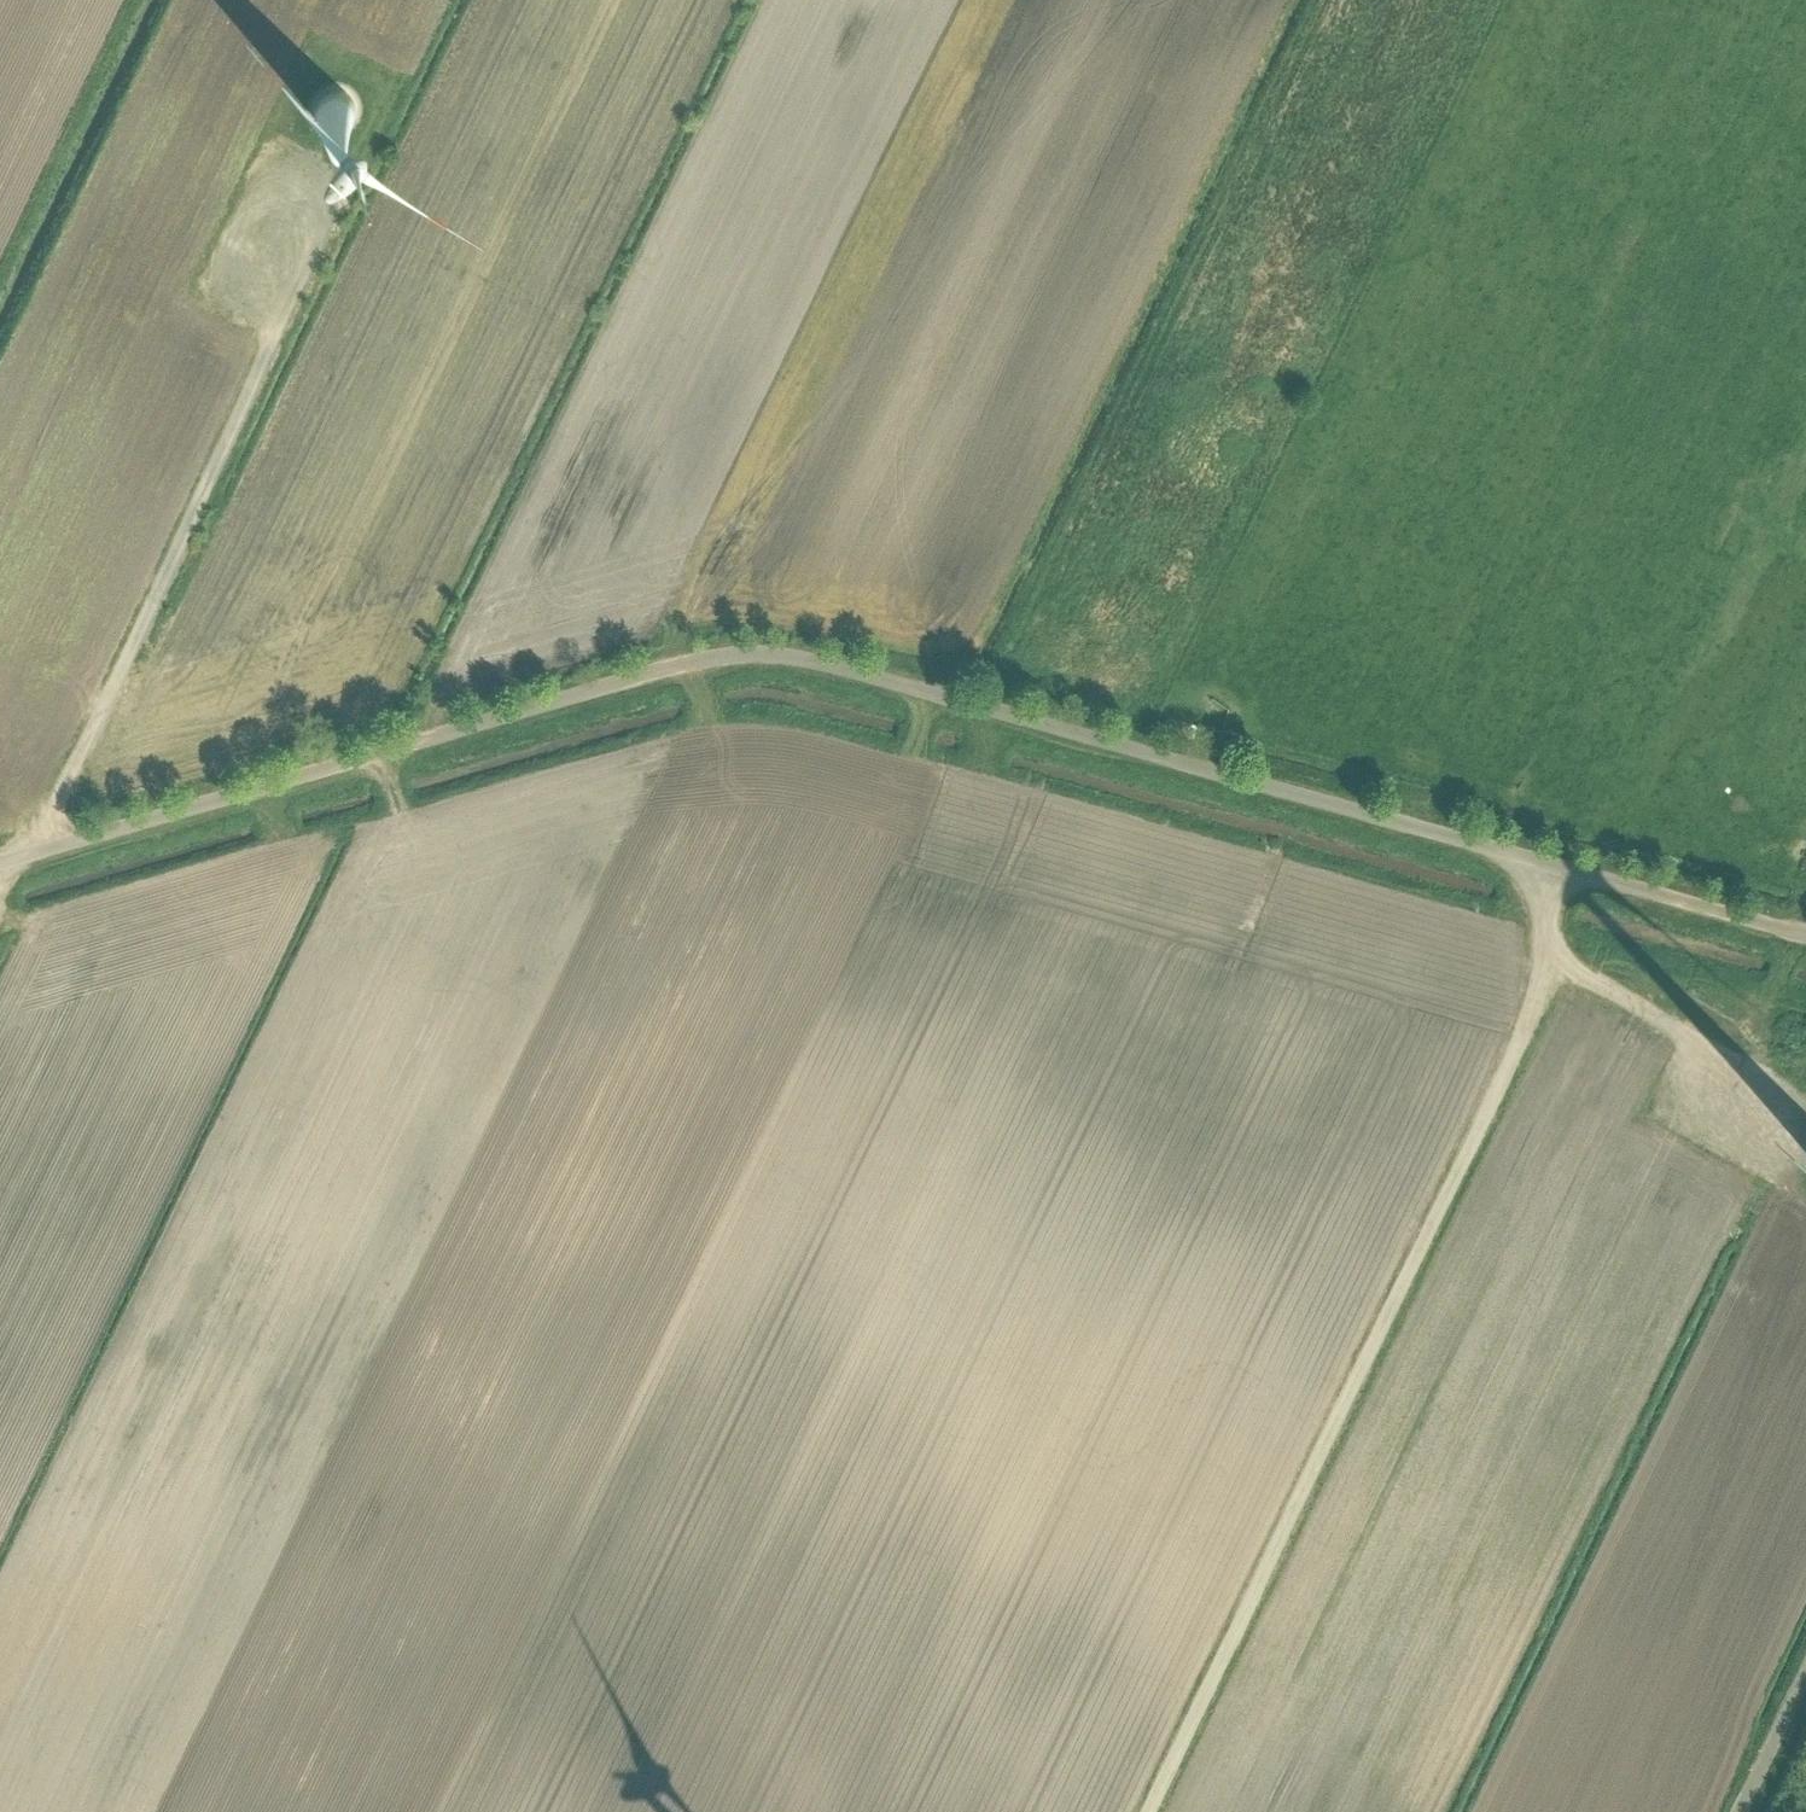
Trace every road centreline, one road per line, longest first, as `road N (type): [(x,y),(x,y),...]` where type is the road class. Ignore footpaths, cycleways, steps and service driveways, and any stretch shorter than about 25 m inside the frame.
road 1 (unclassified): [(0,856),(732,651),(826,659),(1805,931)]
road 2 (track): [(1544,859),(1557,949),(1145,1811)]
road 3 (track): [(23,850),(105,703),(310,253)]
road 4 (track): [(1557,949),(1805,1112)]
road 5 (unclassified): [(1805,1685),(1750,1811)]

